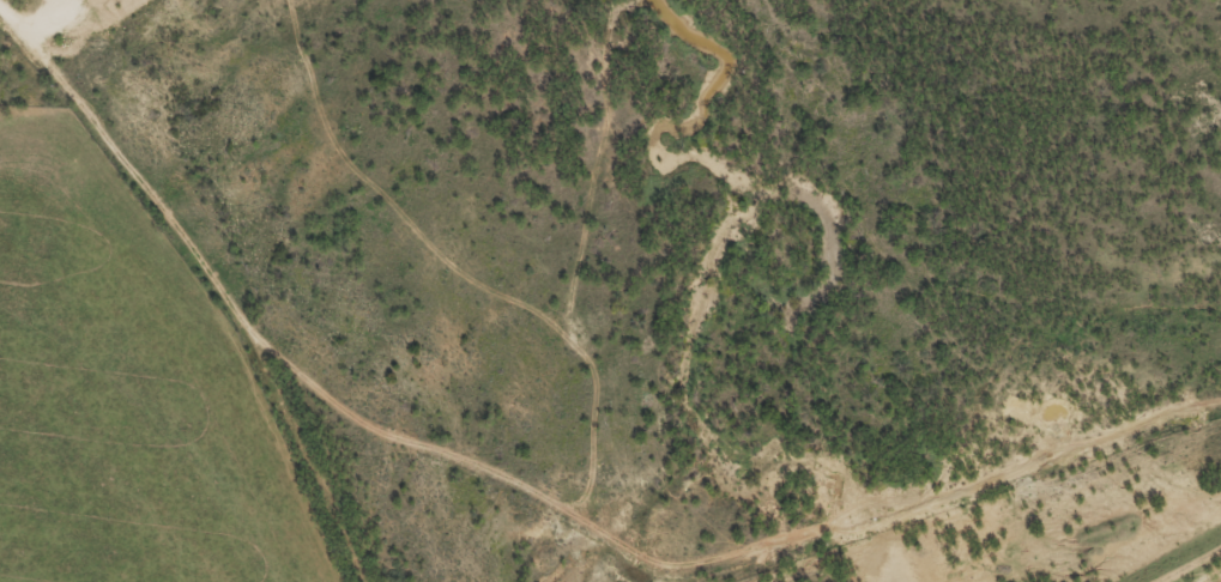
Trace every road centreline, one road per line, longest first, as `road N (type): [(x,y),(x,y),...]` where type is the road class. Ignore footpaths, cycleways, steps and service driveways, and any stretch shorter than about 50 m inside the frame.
road 1 (track): [(48,63),(216,275),(337,508),(365,581)]

